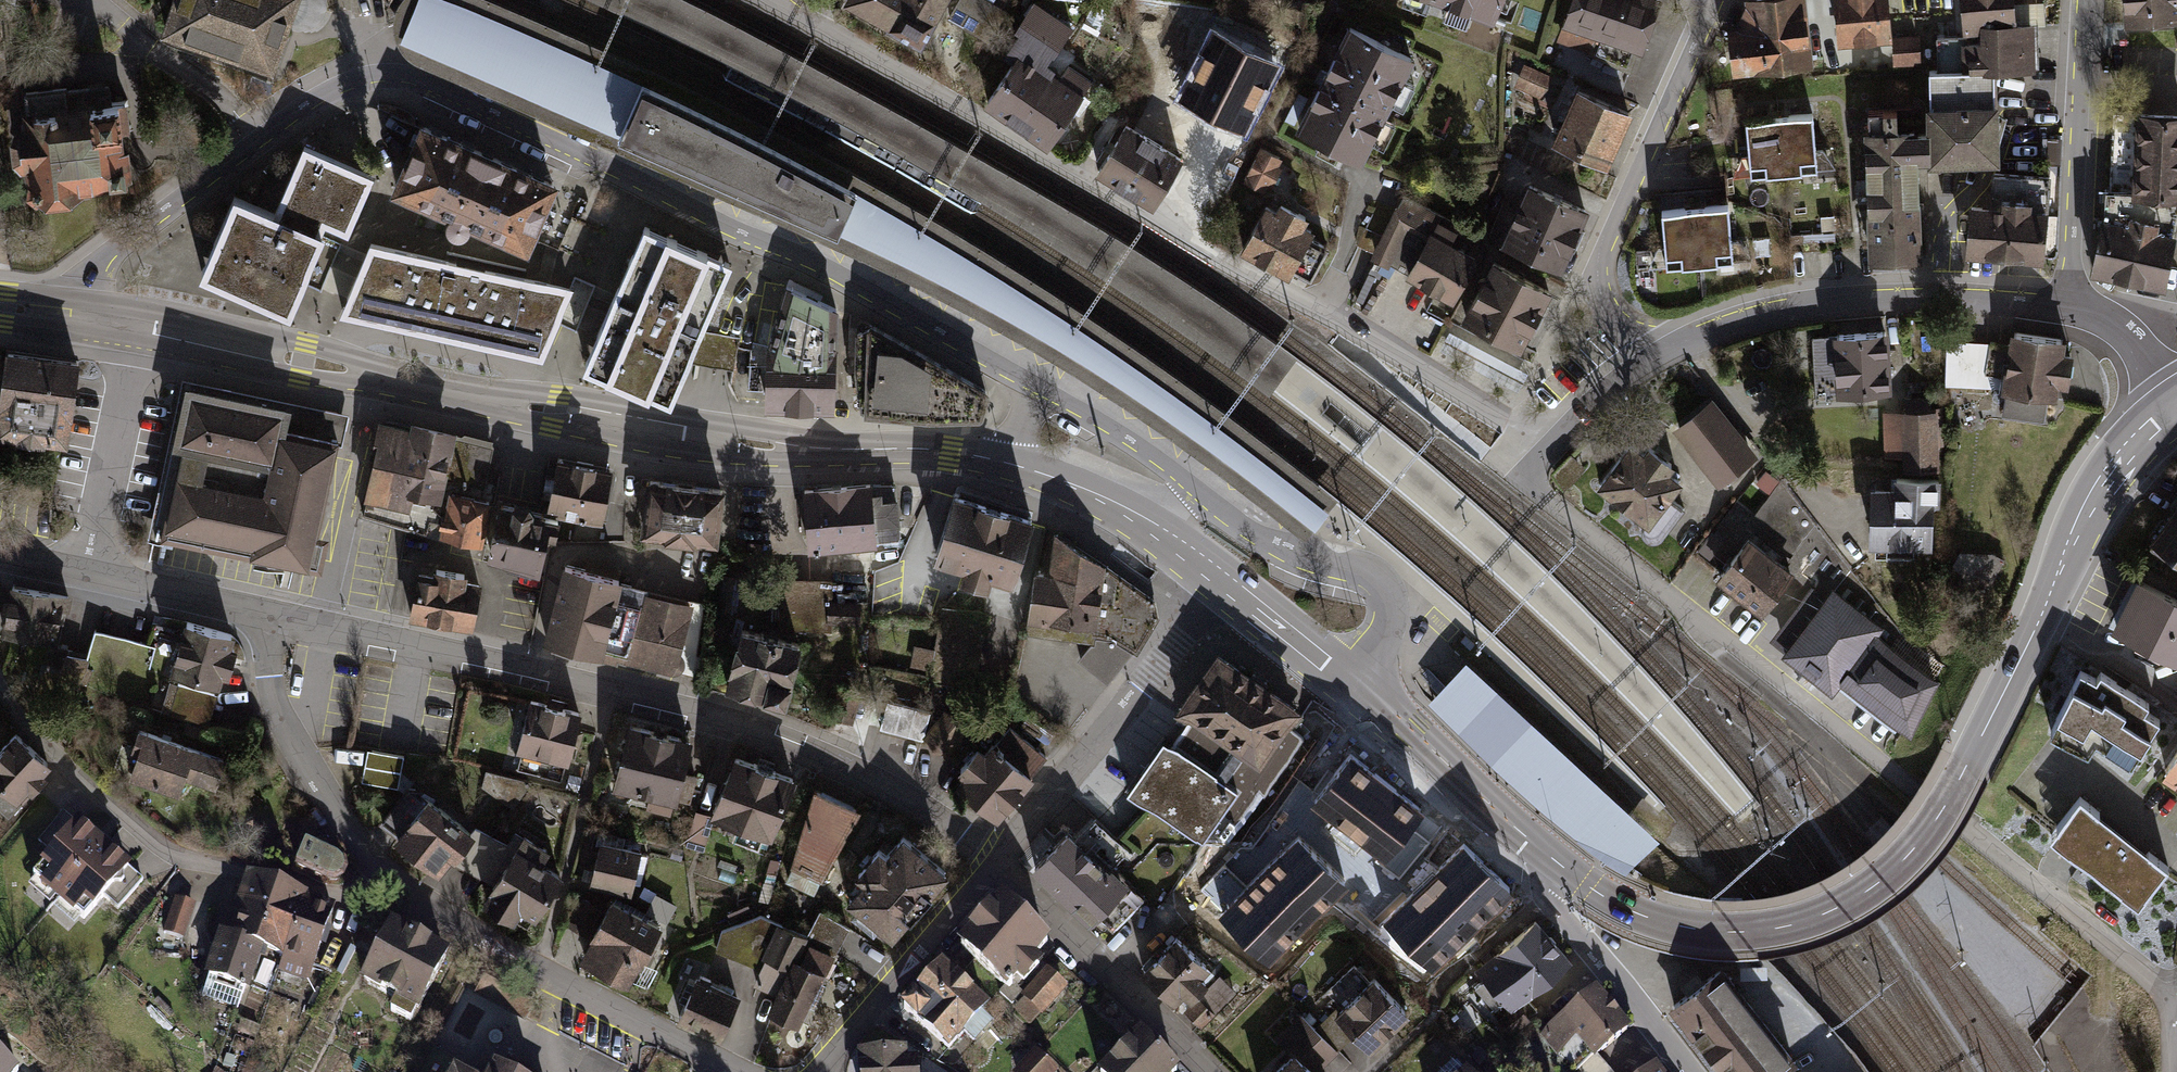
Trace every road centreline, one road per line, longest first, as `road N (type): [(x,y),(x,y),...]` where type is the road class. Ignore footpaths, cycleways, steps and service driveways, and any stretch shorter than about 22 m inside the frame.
road 1 (primary): [(0,308),(143,328),(700,437),(984,456),(1087,496),(1224,586)]
road 2 (residential): [(1657,356),(1600,398),(1523,483),(2154,981),(2176,990)]
road 3 (primary): [(1556,869),(1617,909),(1721,932),(1803,922),(1882,880),(1944,808),(2113,479),(2176,415)]
road 4 (residential): [(273,616),(522,659),(718,714),(911,796),(993,858)]
road 5 (residential): [(400,892),(357,908),(188,871),(19,712),(0,673)]
road 6 (primary): [(1224,586),(1556,869)]
road 7 (residential): [(2070,309),(1854,302),(1729,326),(1657,356)]
road 8 (residential): [(1725,0),(1599,258),(1601,300),(1657,356)]
road 9 (residential): [(741,1071),(400,892)]
road 10 (residential): [(1224,586),(993,858)]
road 11 (residential): [(400,892),(308,766),(267,673),(273,616)]
road 12 (residential): [(2070,309),(2085,0)]
road 13 (residential): [(993,858),(1214,1071)]
road 14 (residential): [(0,555),(273,616)]
road 15 (residential): [(993,858),(831,1071)]
road 16 (residential): [(1556,869),(1550,897),(1684,1071)]
road 17 (residential): [(2176,409),(2137,346),(2113,324),(2070,309)]

